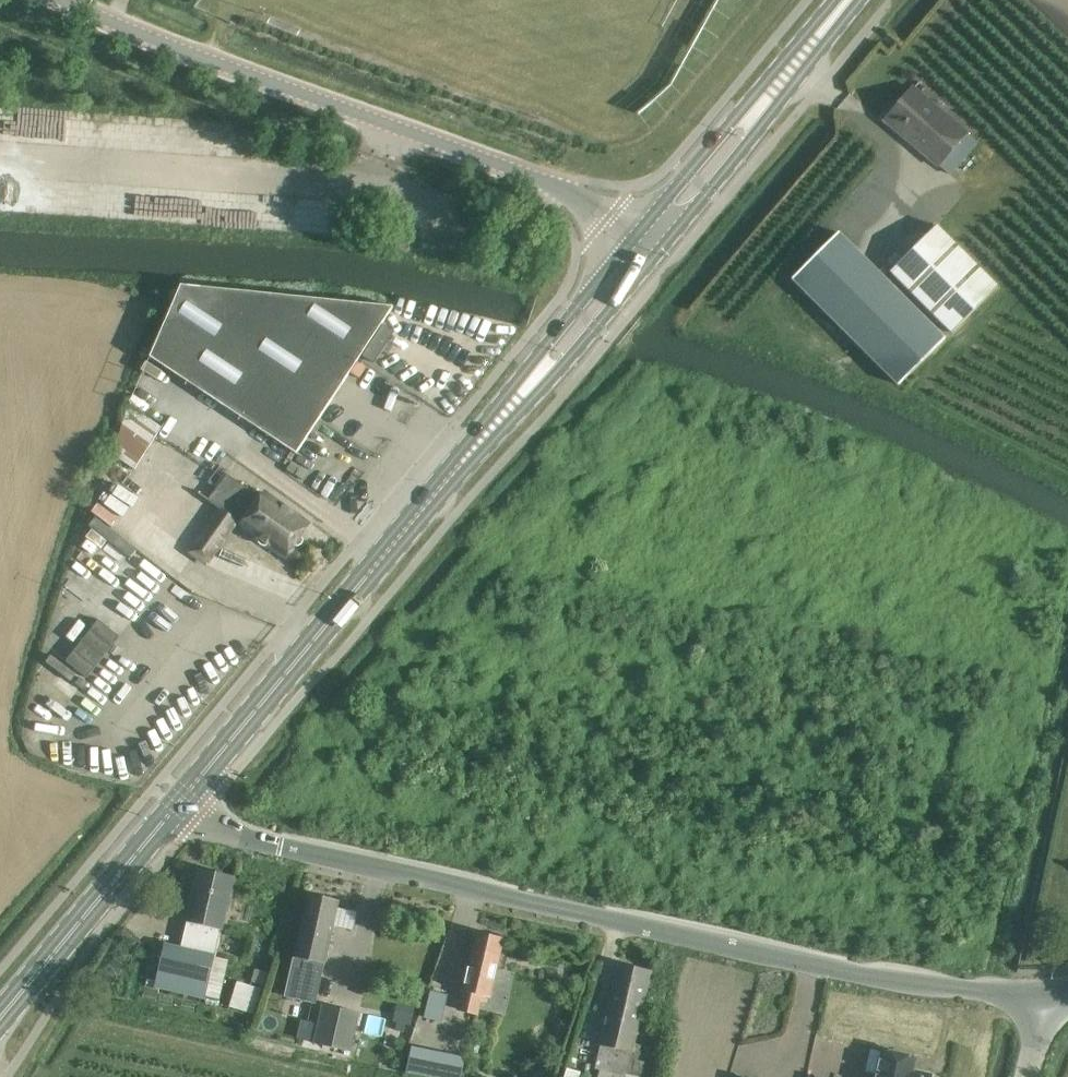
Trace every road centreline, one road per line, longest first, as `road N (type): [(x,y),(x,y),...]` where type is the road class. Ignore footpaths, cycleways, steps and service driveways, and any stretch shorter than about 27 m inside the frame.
road 1 (unclassified): [(1049,992),(879,976),(239,844),(196,810)]
road 2 (secondary): [(180,799),(642,251)]
road 3 (unclassified): [(642,251),(567,192),(49,0)]
road 4 (secondary): [(642,251),(848,0)]
road 5 (secondary): [(0,1018),(180,799)]

